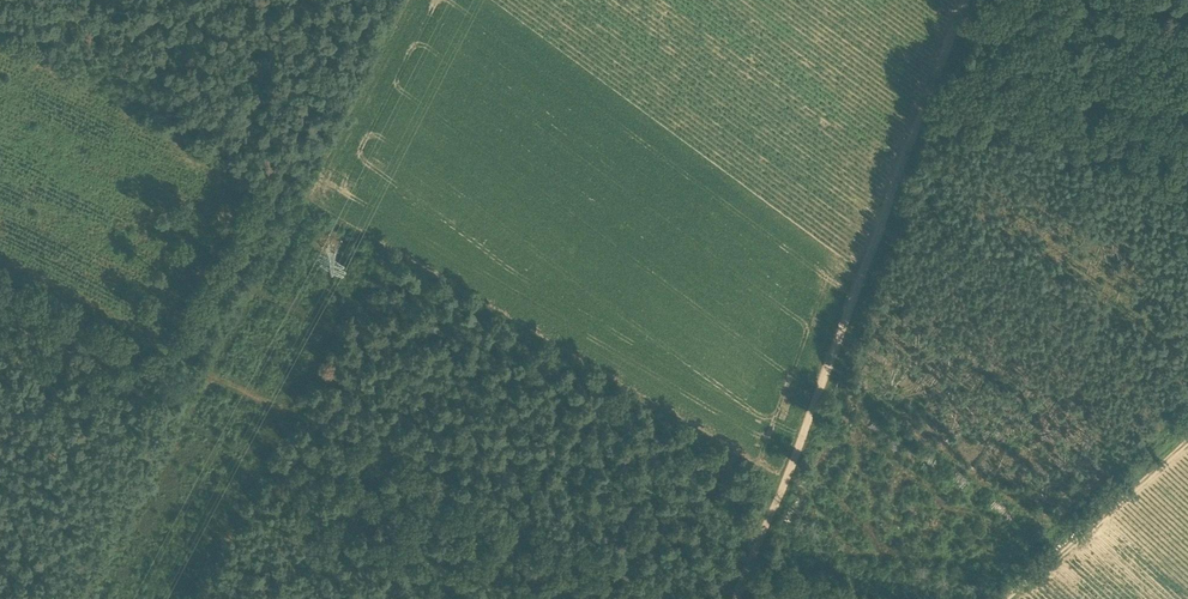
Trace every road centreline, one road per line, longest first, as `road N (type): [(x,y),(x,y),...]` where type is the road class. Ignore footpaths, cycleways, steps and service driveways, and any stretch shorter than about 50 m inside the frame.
road 1 (track): [(663,598),(0,267)]
road 2 (track): [(966,0),(738,598)]
road 3 (track): [(1187,443),(1008,598)]

